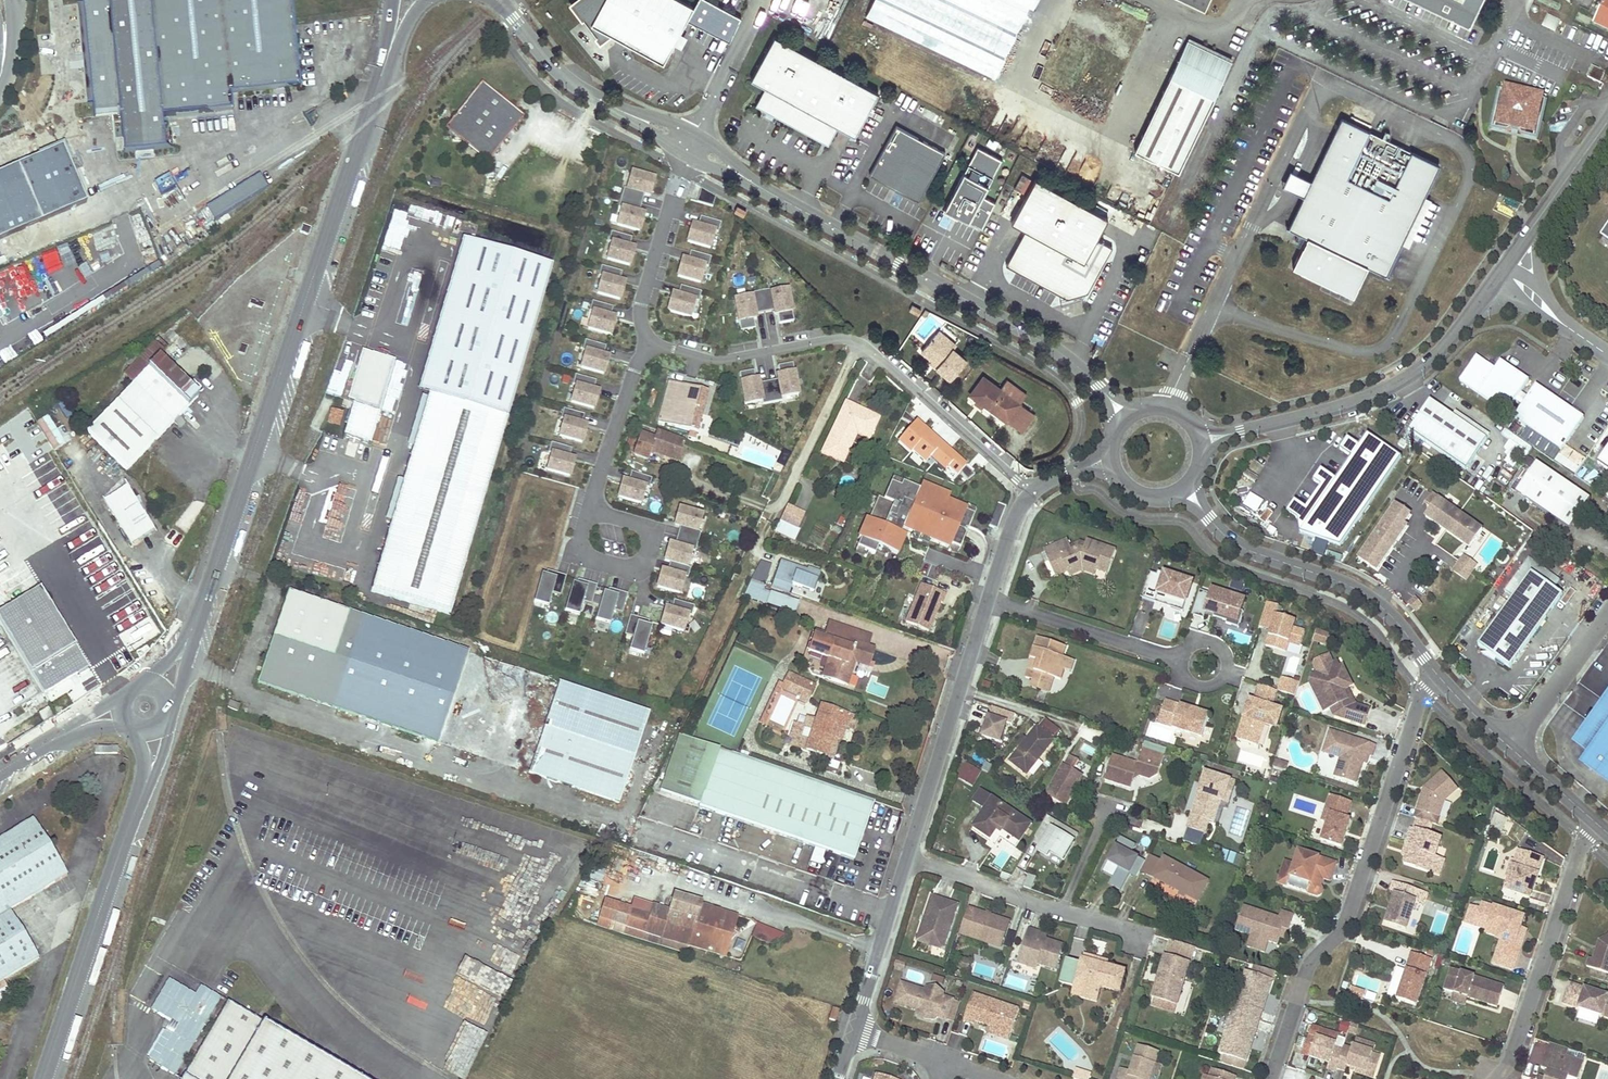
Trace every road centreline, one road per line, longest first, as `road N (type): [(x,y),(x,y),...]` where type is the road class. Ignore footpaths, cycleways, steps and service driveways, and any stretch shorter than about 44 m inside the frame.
road 1 (unclassified): [(165,693),(258,449),(390,52)]
road 2 (unclassified): [(690,144),(1056,350),(1126,416)]
road 3 (residential): [(1030,492),(859,343),(833,339),(720,360),(651,343)]
road 4 (residential): [(1436,674),(1346,921),(1306,972),(1272,1074)]
road 5 (unclassified): [(45,1078),(157,727)]
road 6 (unclassified): [(1502,271),(1446,344),(1401,381),(1326,410),(1199,441)]
road 7 (unclassified): [(1184,486),(1230,540),(1379,605),(1436,674)]
road 8 (residential): [(1595,822),(1515,1050),(1495,1078)]
road 9 (unclassified): [(907,860),(988,598)]
road 10 (track): [(771,561),(760,543),(859,343)]
road 11 (residential): [(907,860),(1138,939)]
road 12 (unclassified): [(499,2),(566,81),(690,144)]
road 13 (residential): [(651,343),(641,304),(690,144)]
road 14 (residential): [(988,598),(1183,660)]
road 15 (unclassified): [(1607,122),(1502,271)]
road 16 (residential): [(651,343),(634,372),(588,510)]
road 17 (unclassified): [(855,1031),(907,860)]
road 18 (track): [(966,670),(807,608)]
road 19 (unclassified): [(1607,612),(1509,746)]
road 20 (residential): [(588,510),(580,543),(595,561),(629,569),(644,563),(651,538),(635,523)]
road 21 (unclassified): [(0,770),(119,707)]
road 22 (unclassified): [(1607,354),(1502,271)]
road 23 (track): [(781,504),(765,508),(696,486),(688,475),(692,458)]

